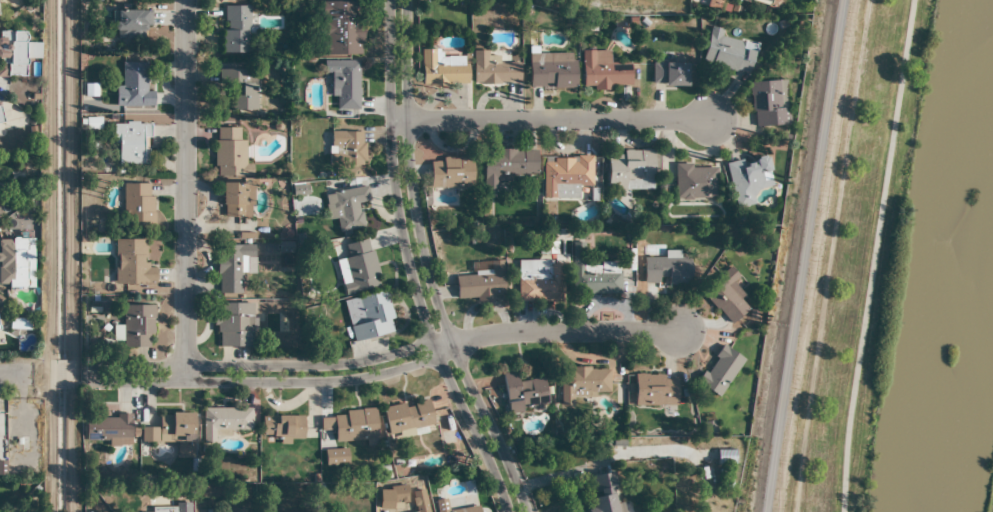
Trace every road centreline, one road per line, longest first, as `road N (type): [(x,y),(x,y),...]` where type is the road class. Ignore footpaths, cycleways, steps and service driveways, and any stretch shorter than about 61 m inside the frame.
road 1 (residential): [(527,511),(444,320),(421,238),(408,120),(407,0)]
road 2 (track): [(764,511),(843,0)]
road 3 (residential): [(456,344),(432,341),(312,366),(85,365),(85,383)]
road 4 (residential): [(185,383),(185,0)]
road 5 (residential): [(85,383),(351,381),(439,358),(456,344)]
road 6 (residential): [(391,0),(392,158),(406,252),(432,341)]
road 7 (residential): [(391,120),(711,118)]
road 8 (residential): [(456,344),(506,332),(676,332)]
road 9 (residential): [(432,341),(509,511)]

